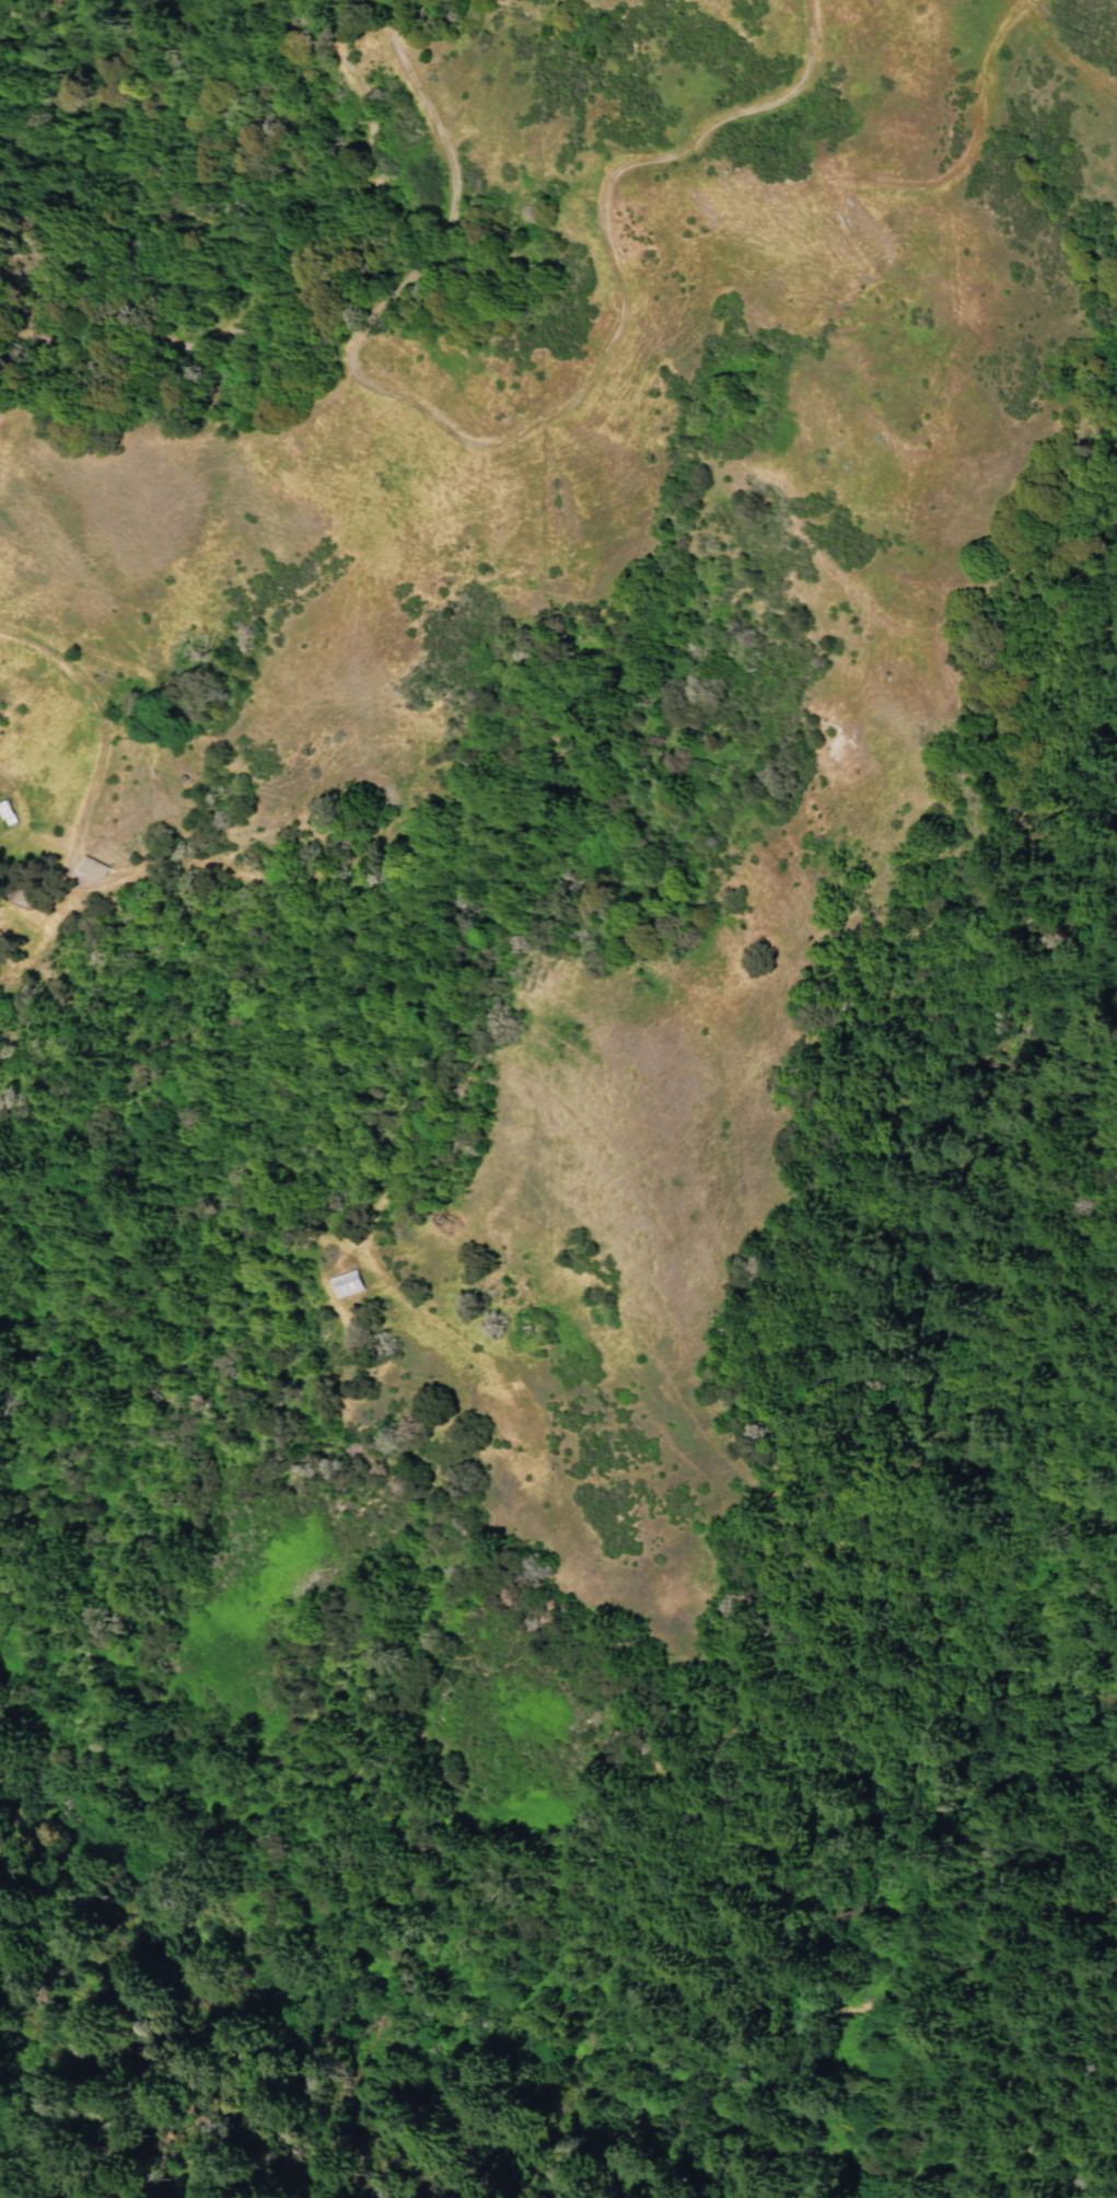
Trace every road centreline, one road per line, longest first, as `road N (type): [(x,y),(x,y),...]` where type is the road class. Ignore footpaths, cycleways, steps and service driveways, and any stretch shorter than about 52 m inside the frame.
road 1 (track): [(1029,0),(1052,45),(1116,91)]

